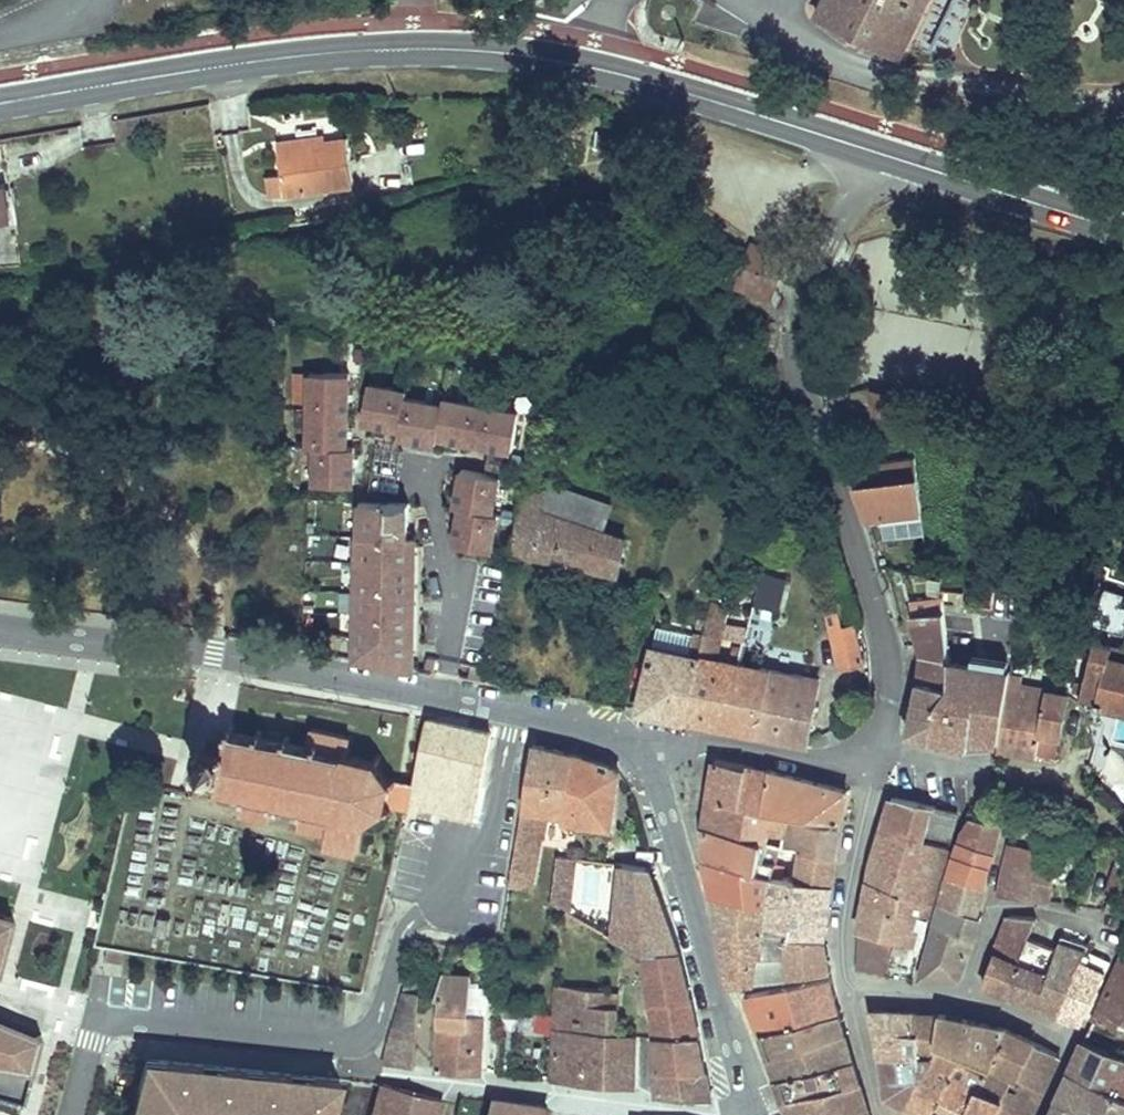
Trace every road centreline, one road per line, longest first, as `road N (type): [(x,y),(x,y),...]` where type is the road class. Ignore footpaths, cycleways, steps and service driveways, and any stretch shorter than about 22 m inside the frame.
road 1 (secondary): [(900,160),(618,73),(498,53),(396,50),(235,64),(0,105)]
road 2 (residential): [(73,1114),(100,1018),(361,1046),(376,1032),(397,940),(487,837),(516,713)]
road 3 (residential): [(869,768),(892,653),(805,403),(796,305),(819,248),(900,160)]
road 4 (tertiary): [(0,627),(216,654),(516,713)]
road 5 (tertiary): [(640,757),(660,794),(754,1112)]
road 6 (residential): [(382,1078),(716,1114)]
road 7 (secondary): [(1123,231),(900,160)]
road 8 (residential): [(869,768),(712,740),(640,757)]
road 9 (residential): [(856,990),(841,927),(869,768)]
road 10 (tertiary): [(516,713),(619,738),(640,757)]
road 11 (residential): [(1123,919),(993,902)]
road 12 (residential): [(882,1114),(856,990)]
road 13 (residential): [(968,987),(1080,1036)]

